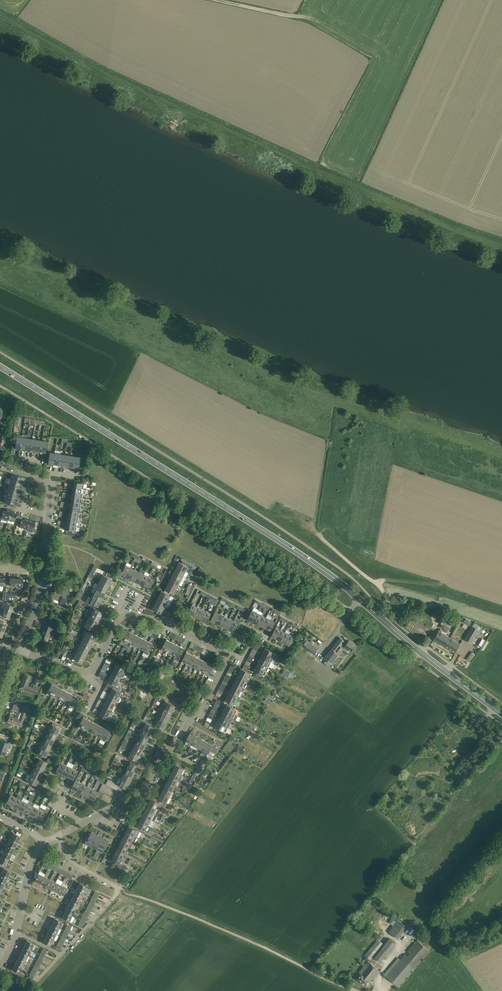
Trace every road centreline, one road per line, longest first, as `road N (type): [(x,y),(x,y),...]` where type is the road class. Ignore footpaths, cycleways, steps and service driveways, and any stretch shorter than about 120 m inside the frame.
road 1 (primary): [(501,714),(315,565),(0,366)]
road 2 (track): [(357,990),(119,889)]
road 3 (residential): [(86,823),(142,789),(210,692),(225,654)]
road 4 (residential): [(86,673),(125,616),(160,620),(225,654)]
road 5 (residential): [(61,954),(119,889),(75,866),(58,837)]
road 6 (track): [(155,902),(262,770)]
road 7 (track): [(501,619),(369,578)]

